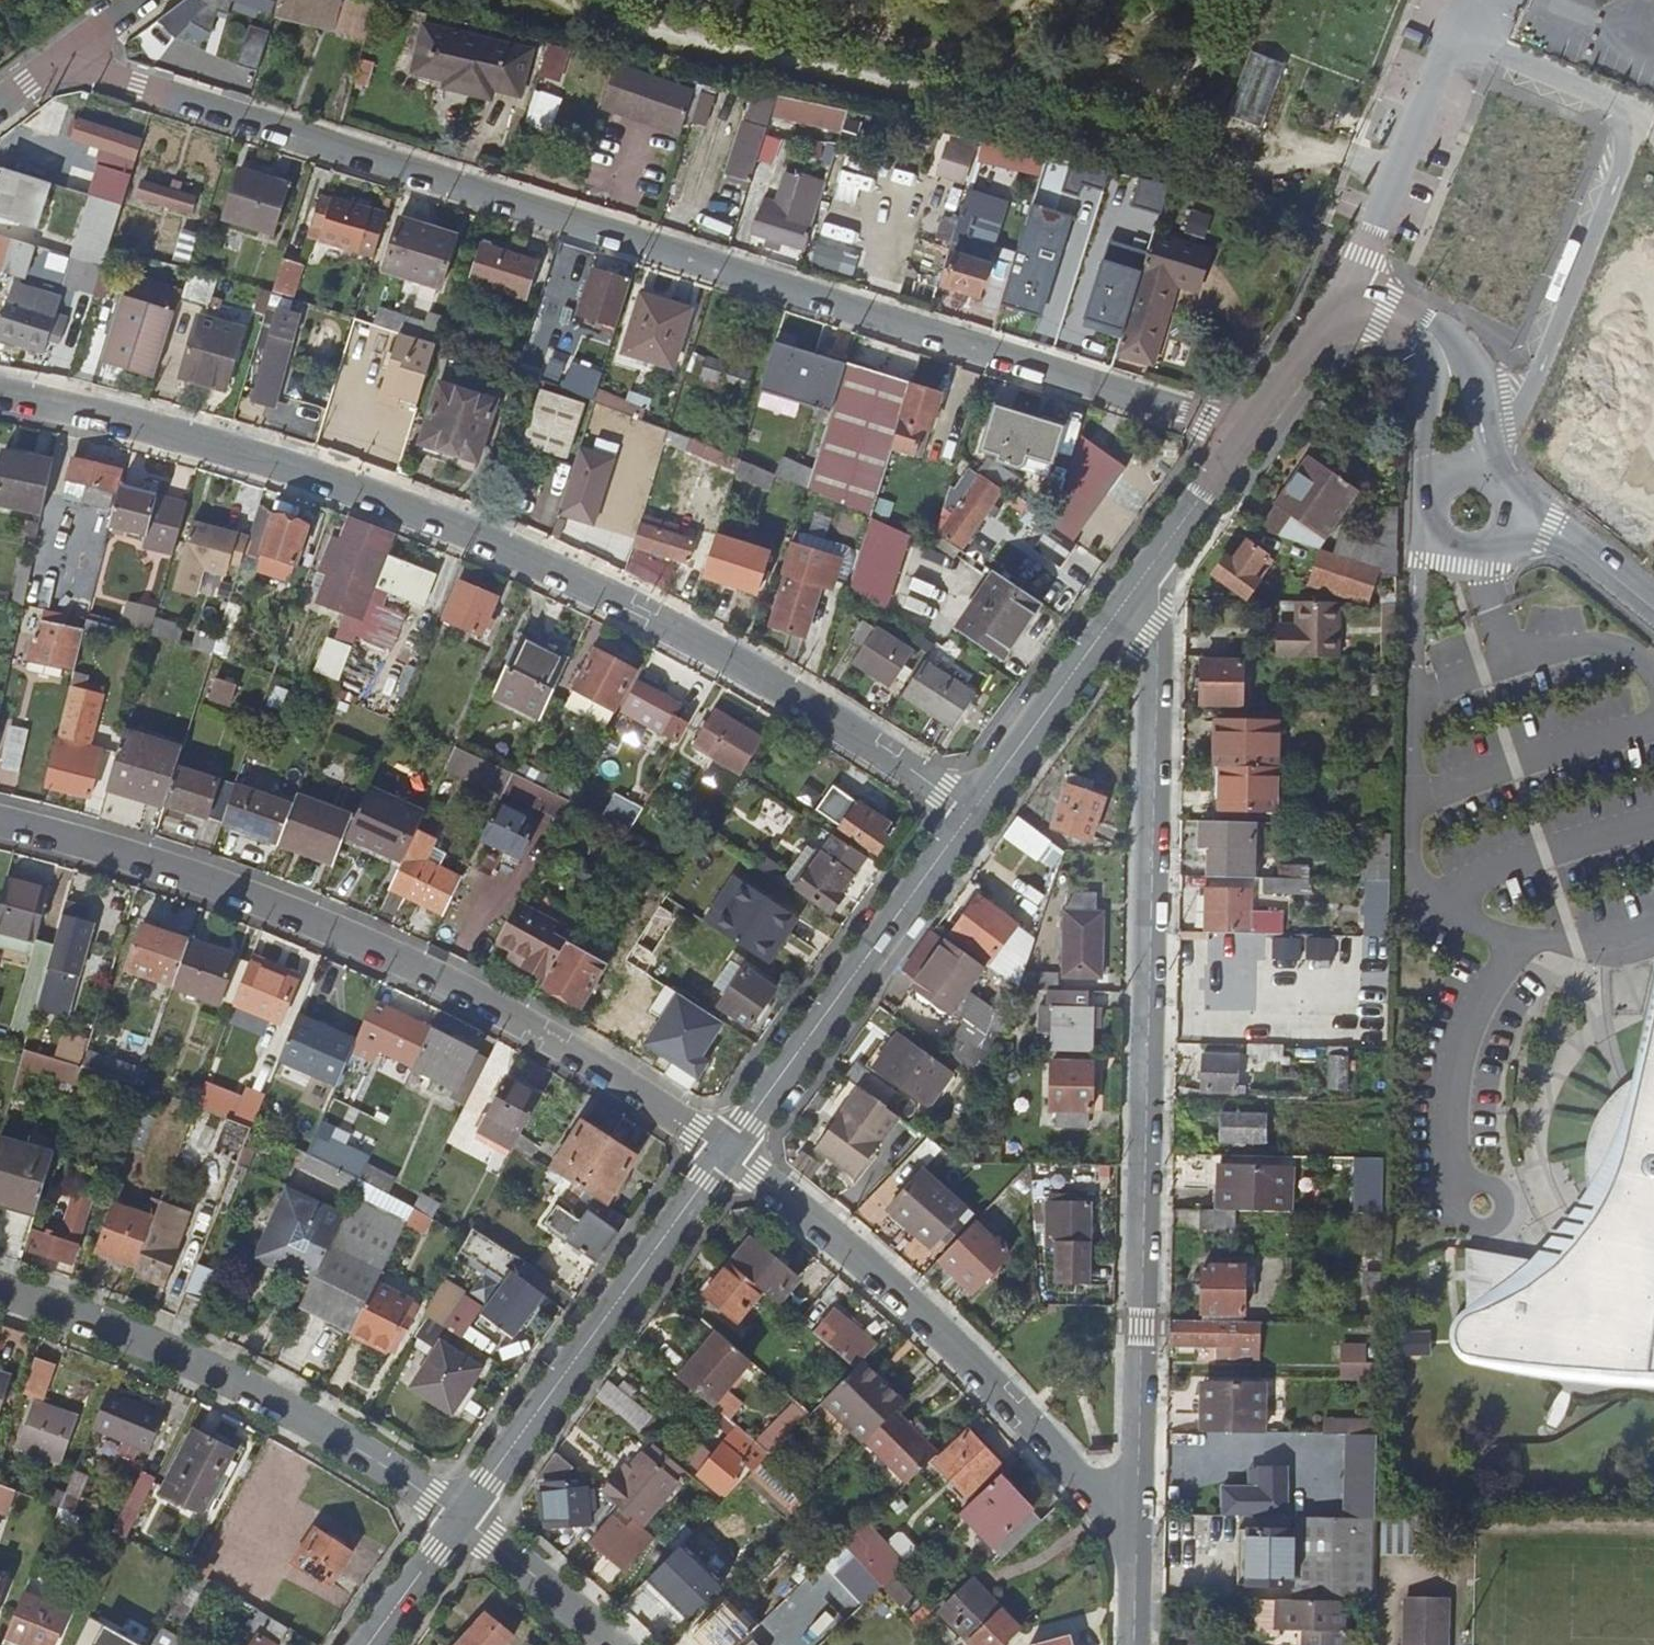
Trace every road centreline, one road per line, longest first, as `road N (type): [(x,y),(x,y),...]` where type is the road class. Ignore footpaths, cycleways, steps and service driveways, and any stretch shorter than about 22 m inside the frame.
road 1 (residential): [(1249,434),(61,58)]
road 2 (residential): [(0,395),(211,446),(394,508),(752,675),(971,813)]
road 3 (residential): [(1155,559),(1161,587),(1134,1553)]
road 4 (residential): [(0,822),(177,872),(379,949),(521,1024),(725,1155)]
road 5 (residential): [(725,1155),(920,1311),(1043,1439),(1134,1553)]
road 6 (residential): [(0,1292),(190,1361),(460,1517)]
road 7 (tertiary): [(725,1155),(460,1517)]
road 8 (tertiary): [(971,813),(725,1155)]
road 9 (tertiary): [(1155,559),(971,813)]
road 10 (tertiary): [(1434,337),(1350,289),(1249,434)]
road 11 (residential): [(460,1517),(608,1644)]
road 12 (tertiary): [(1493,478),(1480,389),(1434,337)]
road 13 (tertiary): [(460,1517),(368,1644)]
road 14 (tertiary): [(1249,434),(1155,559)]
road 15 (tertiary): [(1434,337),(1425,422),(1430,490)]
road 16 (tertiary): [(1430,490),(1425,526),(1450,554),(1488,552),(1510,521)]

